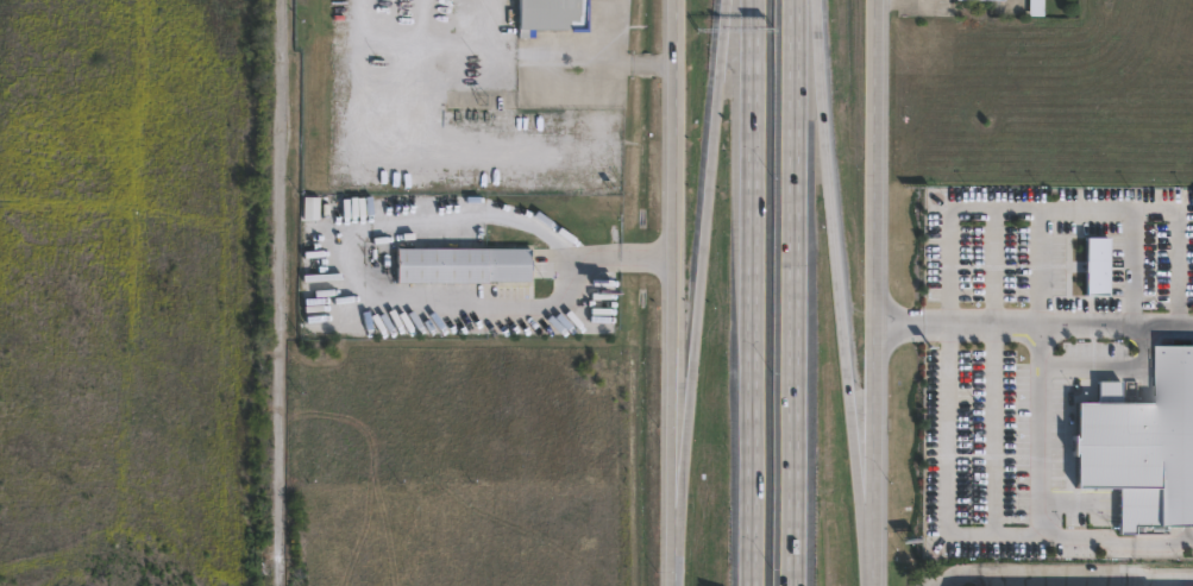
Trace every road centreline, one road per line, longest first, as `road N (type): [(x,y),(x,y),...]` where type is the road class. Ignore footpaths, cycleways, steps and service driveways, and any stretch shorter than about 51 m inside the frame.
road 1 (secondary): [(675,0),(670,585)]
road 2 (motorway): [(796,585),(800,0)]
road 3 (secondary): [(871,585),(873,0)]
road 4 (residential): [(285,0),(283,585)]
road 5 (motorway): [(754,0),(753,585)]
road 6 (motorway): [(725,0),(670,561)]
road 7 (motorway): [(871,548),(847,378),(814,0)]

